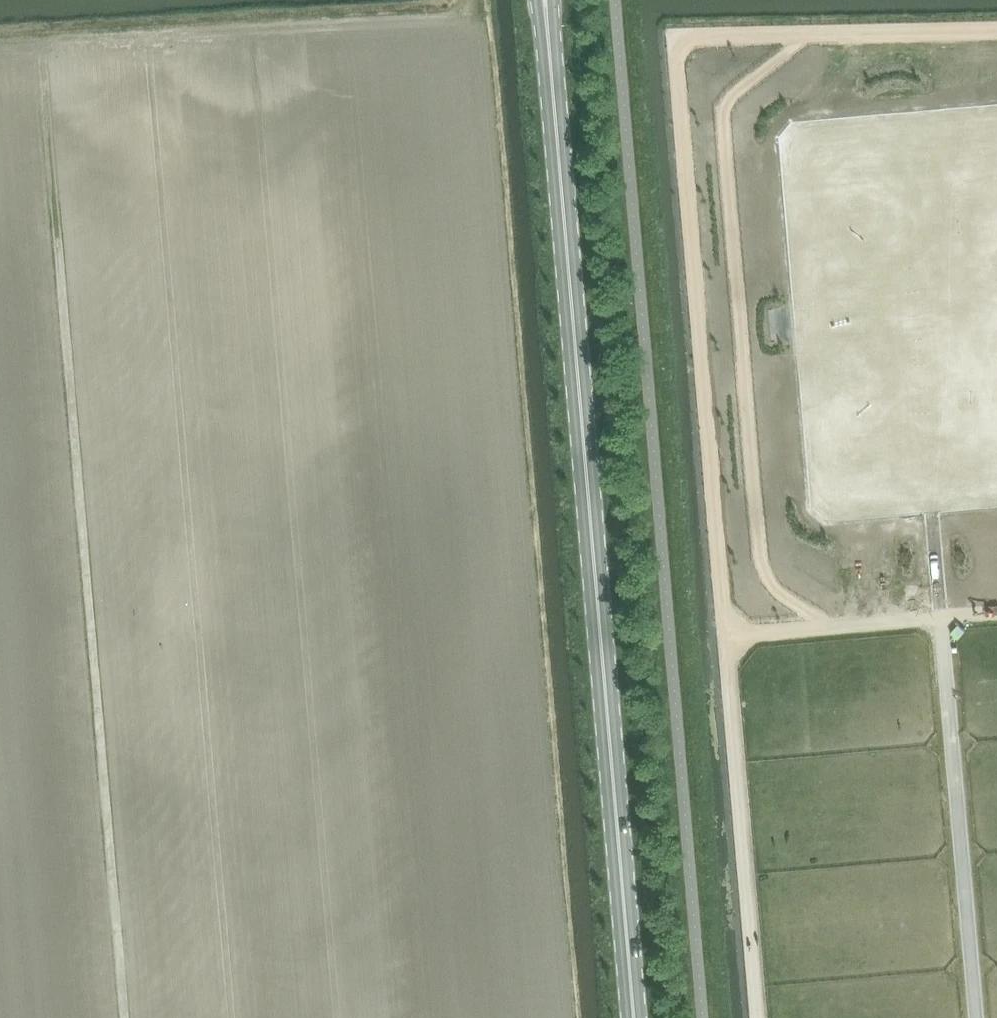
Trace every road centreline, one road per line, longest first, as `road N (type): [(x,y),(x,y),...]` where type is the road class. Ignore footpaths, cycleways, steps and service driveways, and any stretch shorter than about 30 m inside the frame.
road 1 (tertiary): [(634,1017),(545,0)]

